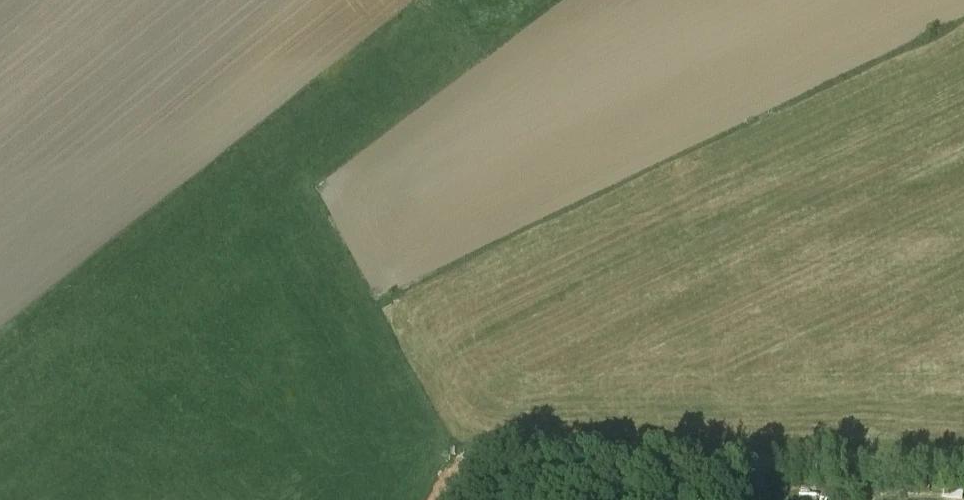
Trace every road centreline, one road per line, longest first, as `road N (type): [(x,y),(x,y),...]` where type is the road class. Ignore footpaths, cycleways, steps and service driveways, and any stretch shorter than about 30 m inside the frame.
road 1 (track): [(963,462),(774,460),(781,499)]

